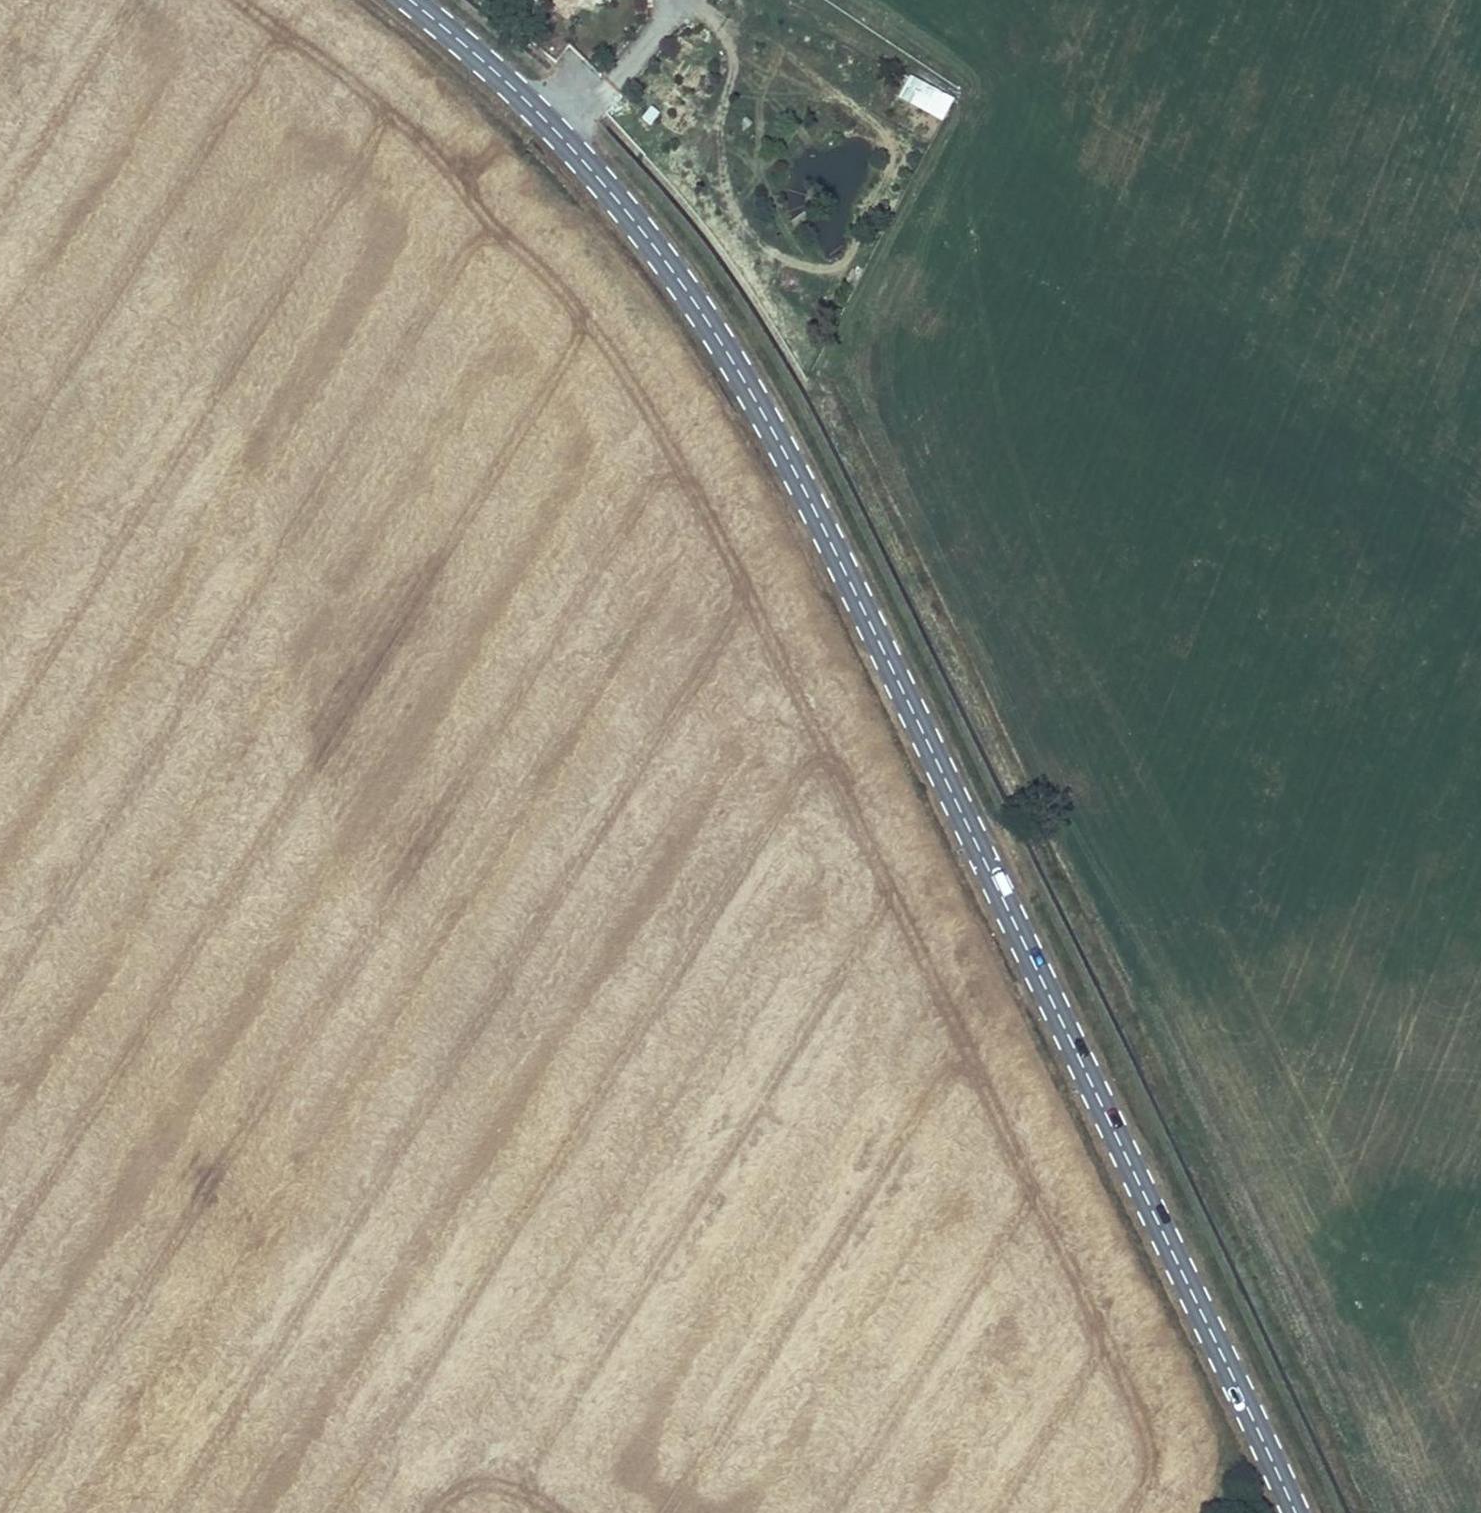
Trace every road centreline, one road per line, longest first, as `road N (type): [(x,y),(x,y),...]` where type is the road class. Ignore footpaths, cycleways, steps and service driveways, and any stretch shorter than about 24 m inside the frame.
road 1 (secondary): [(410,0),(549,123),(612,194),(670,267),(765,415),(1297,1512)]

